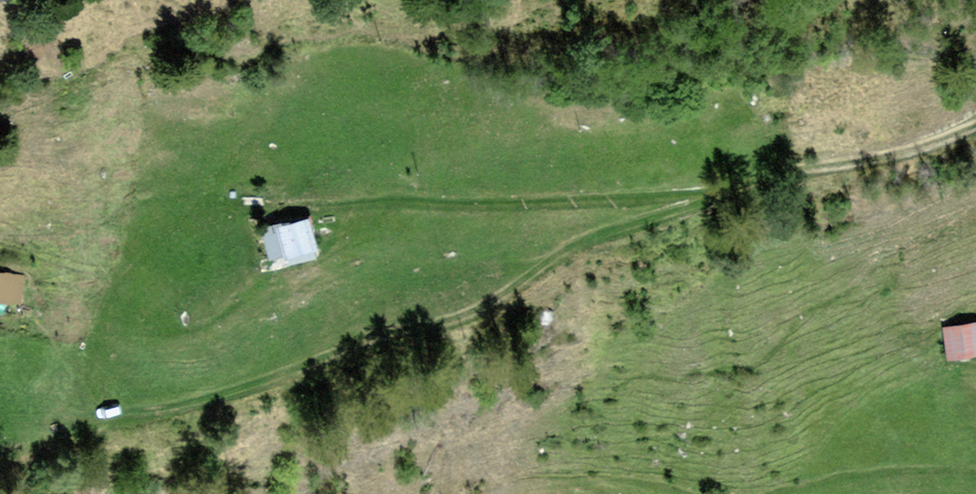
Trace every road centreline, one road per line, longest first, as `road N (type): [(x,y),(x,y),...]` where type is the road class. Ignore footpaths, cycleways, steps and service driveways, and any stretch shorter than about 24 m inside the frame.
road 1 (track): [(741,185),(580,247),(484,314),(195,403),(108,421)]
road 2 (track): [(741,185),(340,199)]
road 3 (track): [(975,137),(872,166),(741,185)]

